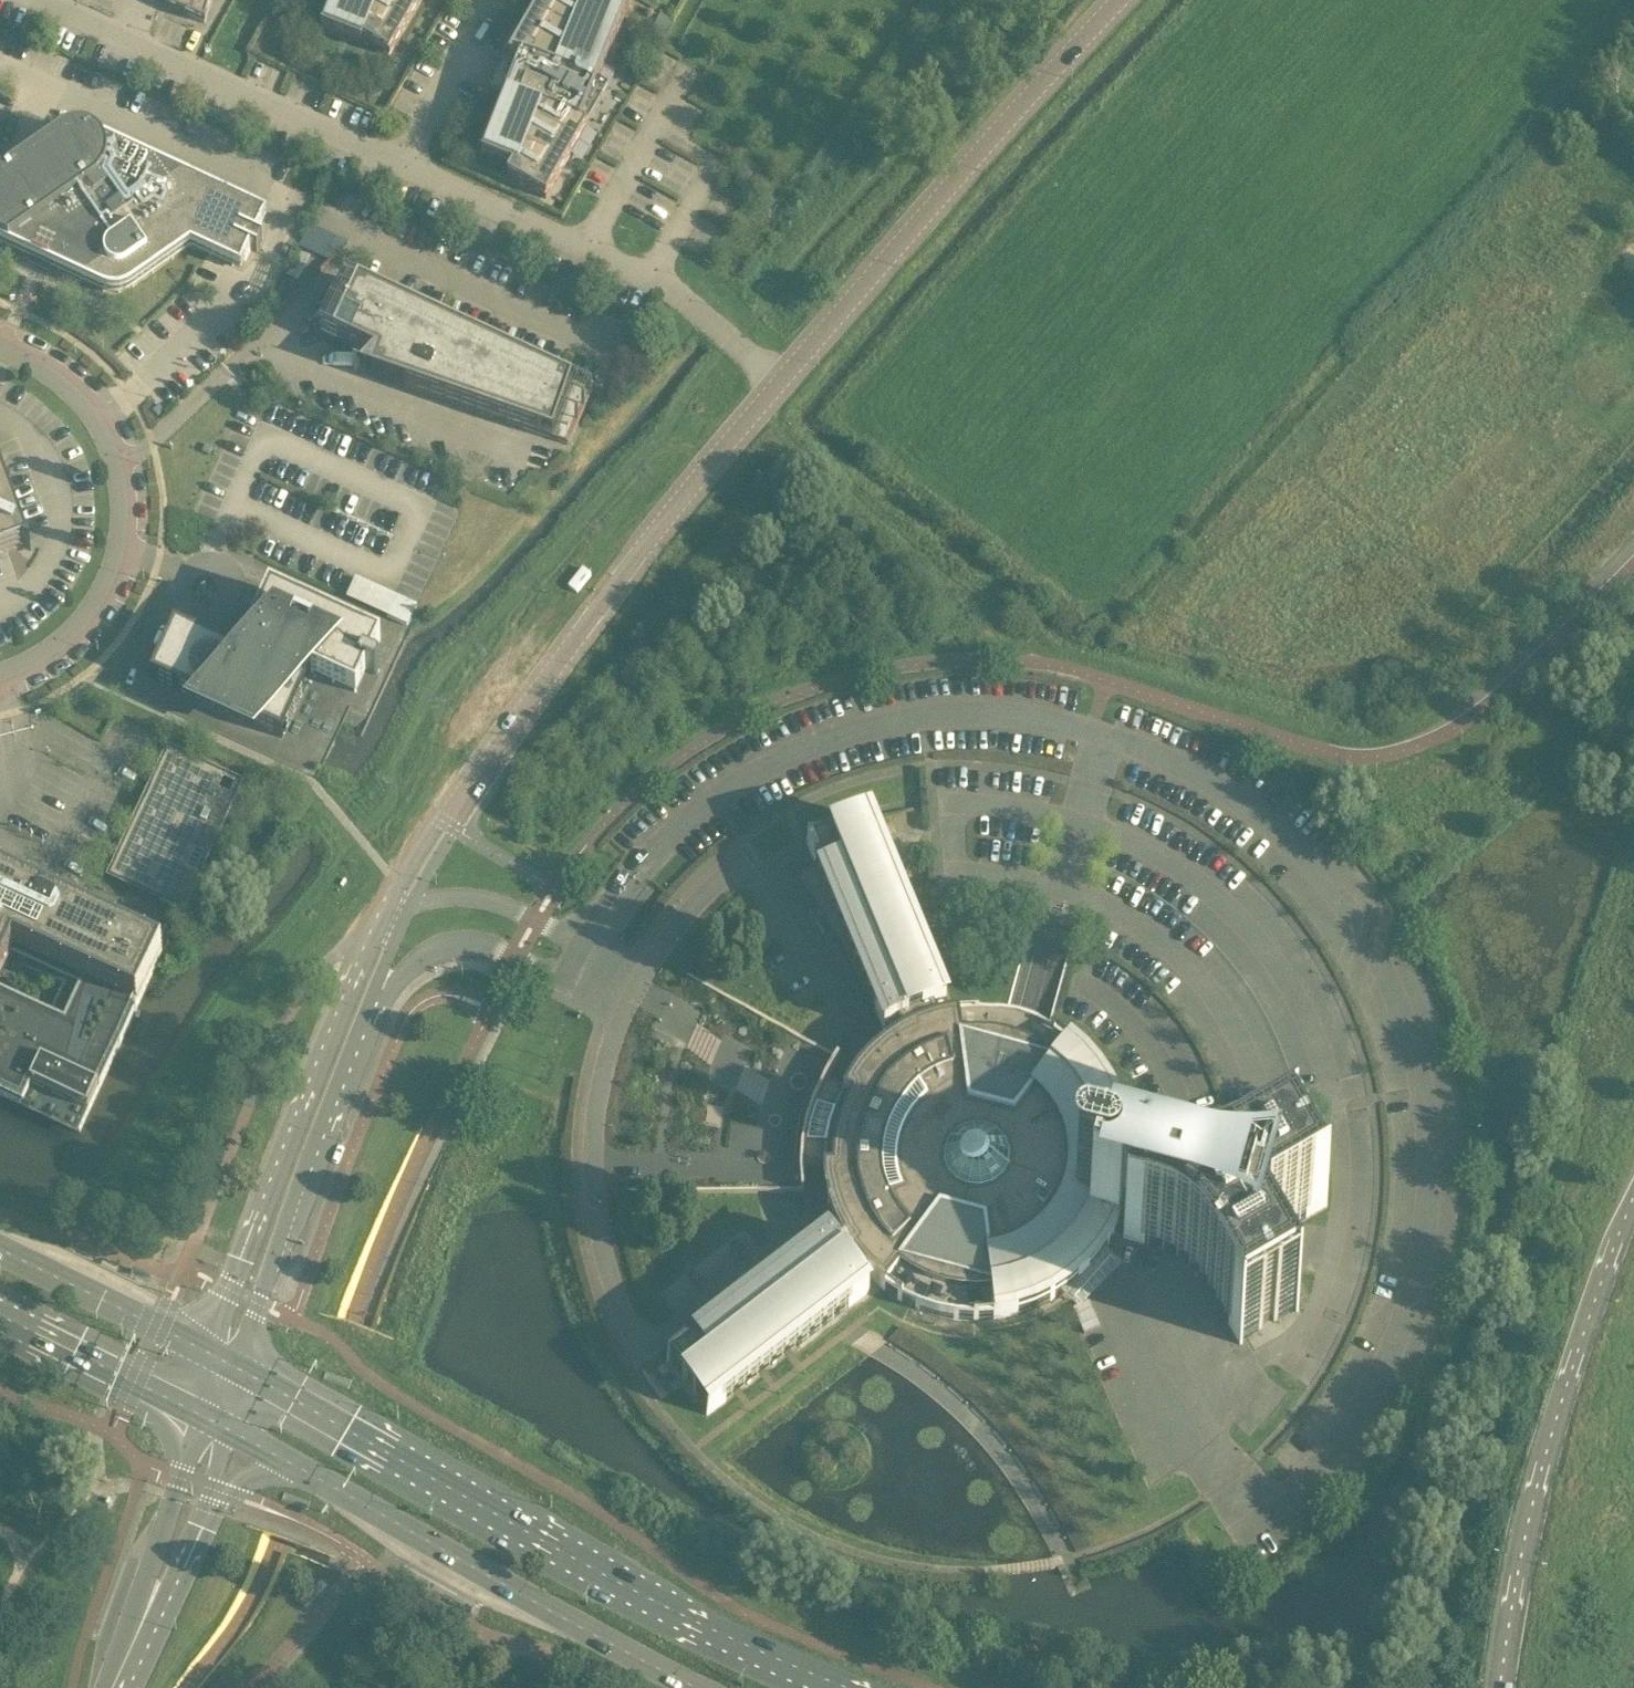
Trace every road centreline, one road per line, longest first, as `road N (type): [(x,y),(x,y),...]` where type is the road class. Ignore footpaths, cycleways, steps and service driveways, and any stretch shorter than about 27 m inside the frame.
road 1 (residential): [(35,0),(652,278),(777,387)]
road 2 (unclassified): [(491,724),(466,748),(412,836),(211,1355)]
road 3 (unclassified): [(241,1370),(274,1257),(400,930),(491,724)]
road 4 (secondary): [(844,1687),(714,1632),(241,1370)]
road 5 (unclassified): [(777,387),(1123,0)]
road 6 (motorway): [(1633,1213),(1544,1479),(1508,1687)]
road 7 (secondary): [(284,1460),(697,1687)]
road 8 (residential): [(0,677),(58,647),(99,606),(125,552),(122,463),(103,417),(45,362),(0,340)]
road 9 (unclassified): [(491,724),(576,613),(777,387)]
road 10 (secondary): [(211,1355),(0,1249)]
road 11 (secondary): [(0,1314),(196,1413)]
road 12 (tertiary): [(196,1413),(147,1571),(147,1613)]
road 13 (tertiary): [(147,1613),(209,1489)]

